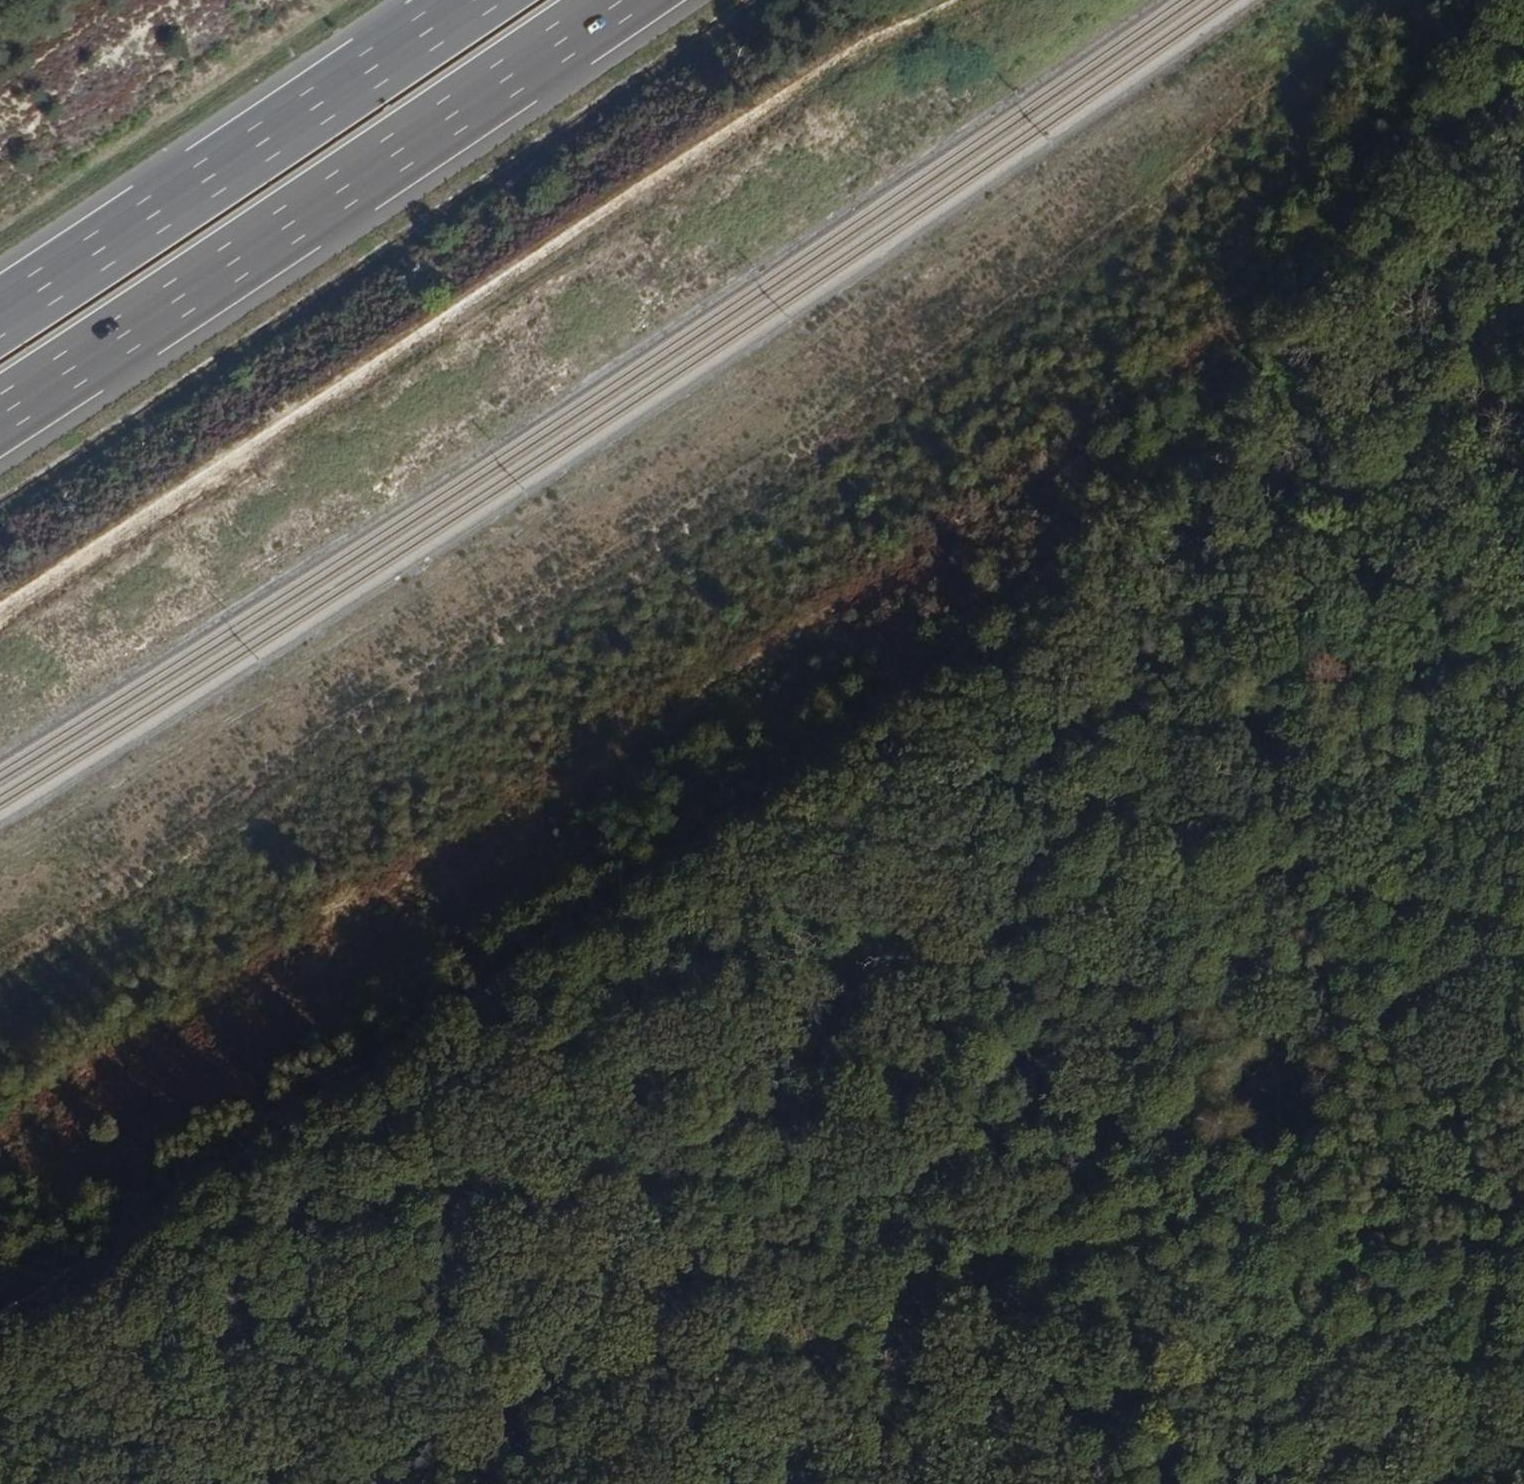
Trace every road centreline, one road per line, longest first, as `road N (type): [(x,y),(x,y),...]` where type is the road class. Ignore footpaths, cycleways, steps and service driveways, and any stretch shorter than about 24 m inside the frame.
road 1 (track): [(113,1483),(56,1411),(627,976),(723,1483)]
road 2 (track): [(1300,1483),(1267,1070),(1348,890),(1445,741),(1523,718)]
road 3 (motorway): [(0,416),(625,0)]
road 4 (motorway): [(470,0),(0,313)]

